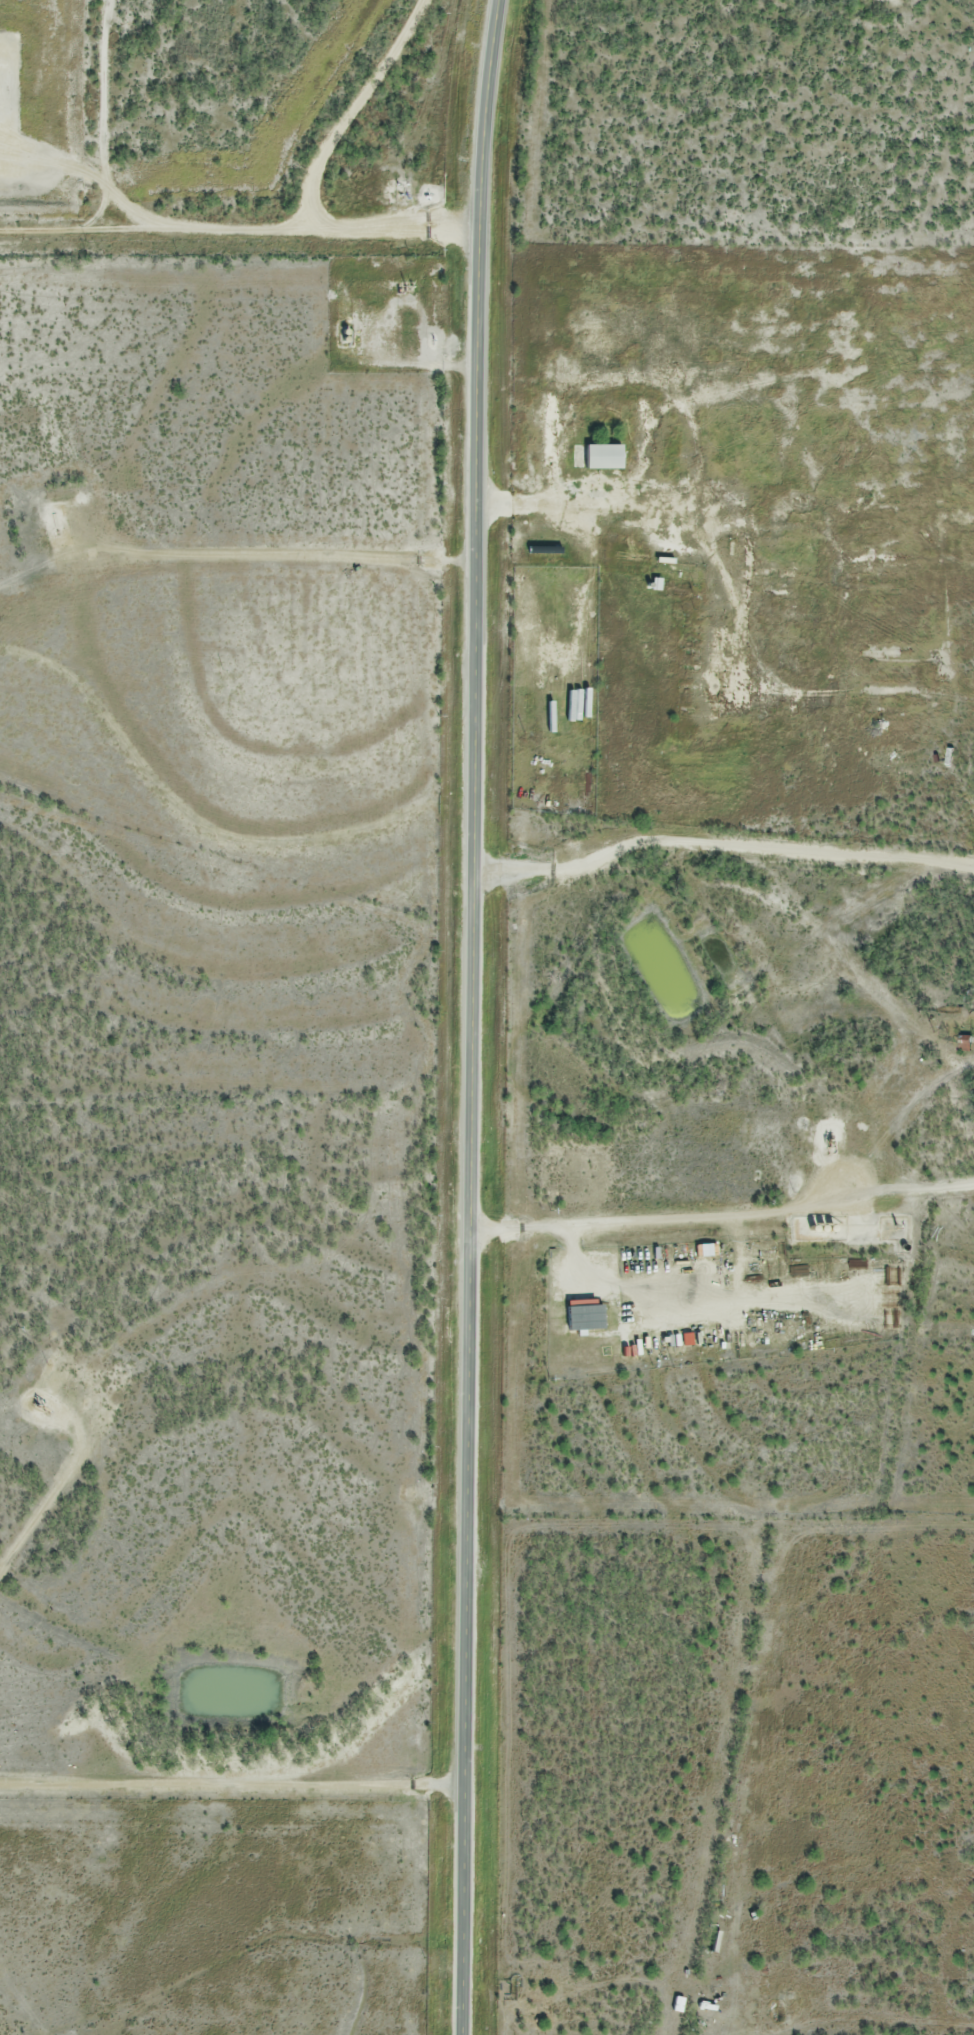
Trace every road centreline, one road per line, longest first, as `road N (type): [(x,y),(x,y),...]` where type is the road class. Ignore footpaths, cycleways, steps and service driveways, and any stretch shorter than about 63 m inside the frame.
road 1 (secondary): [(494,0),(479,223),(458,2034)]
road 2 (track): [(470,874),(586,863),(624,841),(656,839),(973,867)]
road 3 (track): [(973,1180),(749,1209),(467,1230)]

